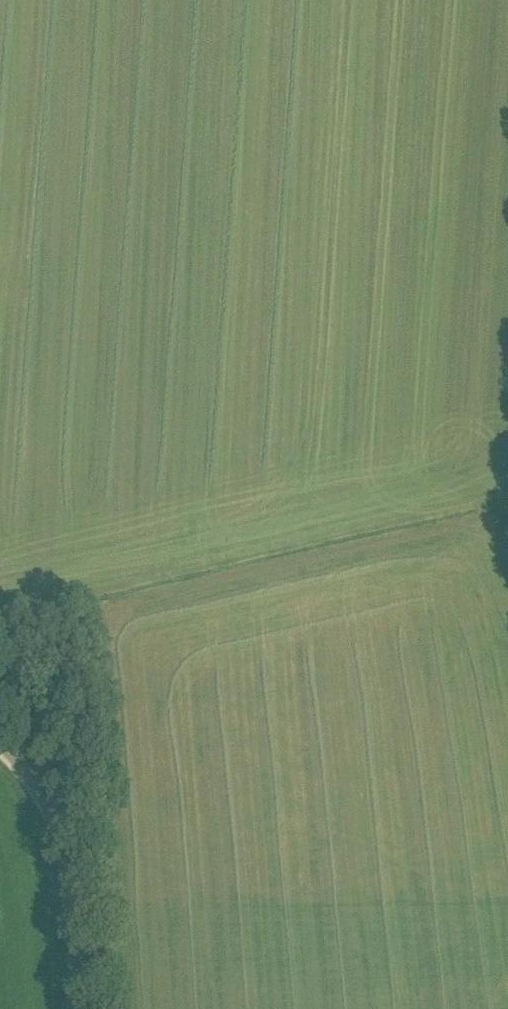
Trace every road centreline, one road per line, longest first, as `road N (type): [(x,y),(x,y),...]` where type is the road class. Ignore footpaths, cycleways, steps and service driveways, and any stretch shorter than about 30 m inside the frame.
road 1 (unclassified): [(89,1008),(70,855),(51,808),(0,746)]

